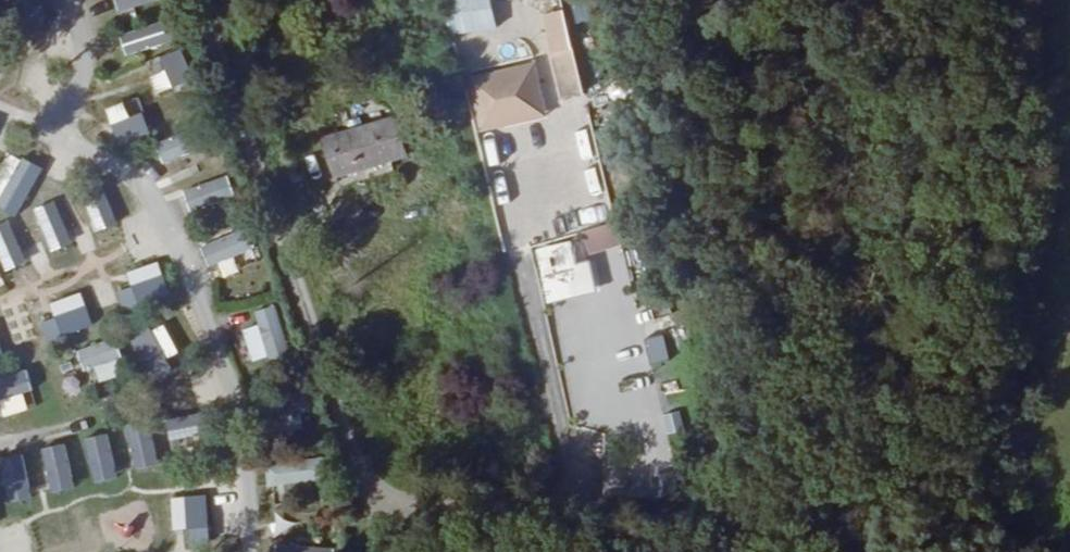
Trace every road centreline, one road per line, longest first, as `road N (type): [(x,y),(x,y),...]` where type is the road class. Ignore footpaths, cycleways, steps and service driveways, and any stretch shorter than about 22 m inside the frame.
road 1 (track): [(378,487),(222,0)]

